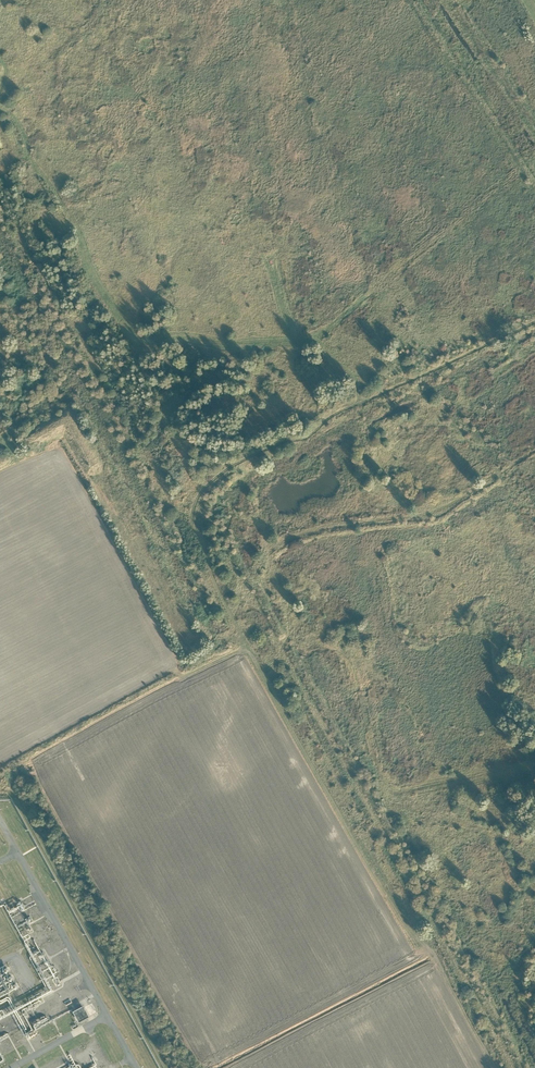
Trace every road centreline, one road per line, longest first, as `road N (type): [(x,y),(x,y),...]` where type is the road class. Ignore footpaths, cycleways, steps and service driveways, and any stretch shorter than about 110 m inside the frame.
road 1 (track): [(485,1067),(0,195)]
road 2 (track): [(193,534),(209,483),(238,460),(534,319)]
road 3 (track): [(271,671),(289,655),(294,620),(276,556),(295,539),(393,524),(451,504),(534,449)]
road 4 (track): [(365,402),(317,340),(138,338),(98,281),(73,219)]
road 5 (track): [(534,157),(430,0)]

